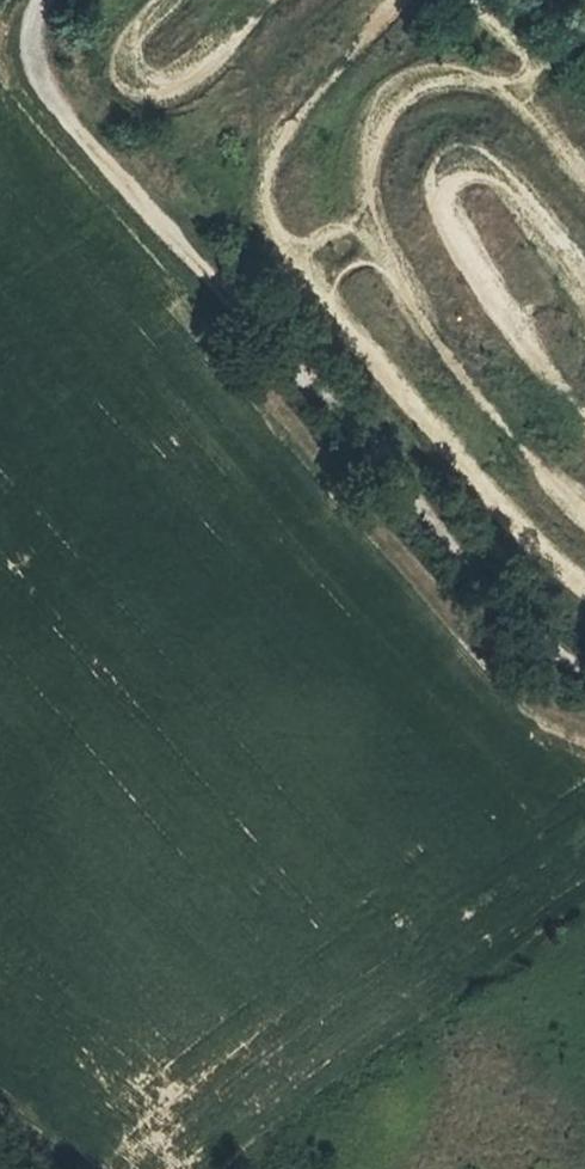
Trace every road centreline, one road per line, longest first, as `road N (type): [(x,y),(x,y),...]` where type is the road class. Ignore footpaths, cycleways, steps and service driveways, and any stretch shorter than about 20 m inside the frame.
road 1 (track): [(584,672),(551,657),(21,72),(17,32),(39,0)]

